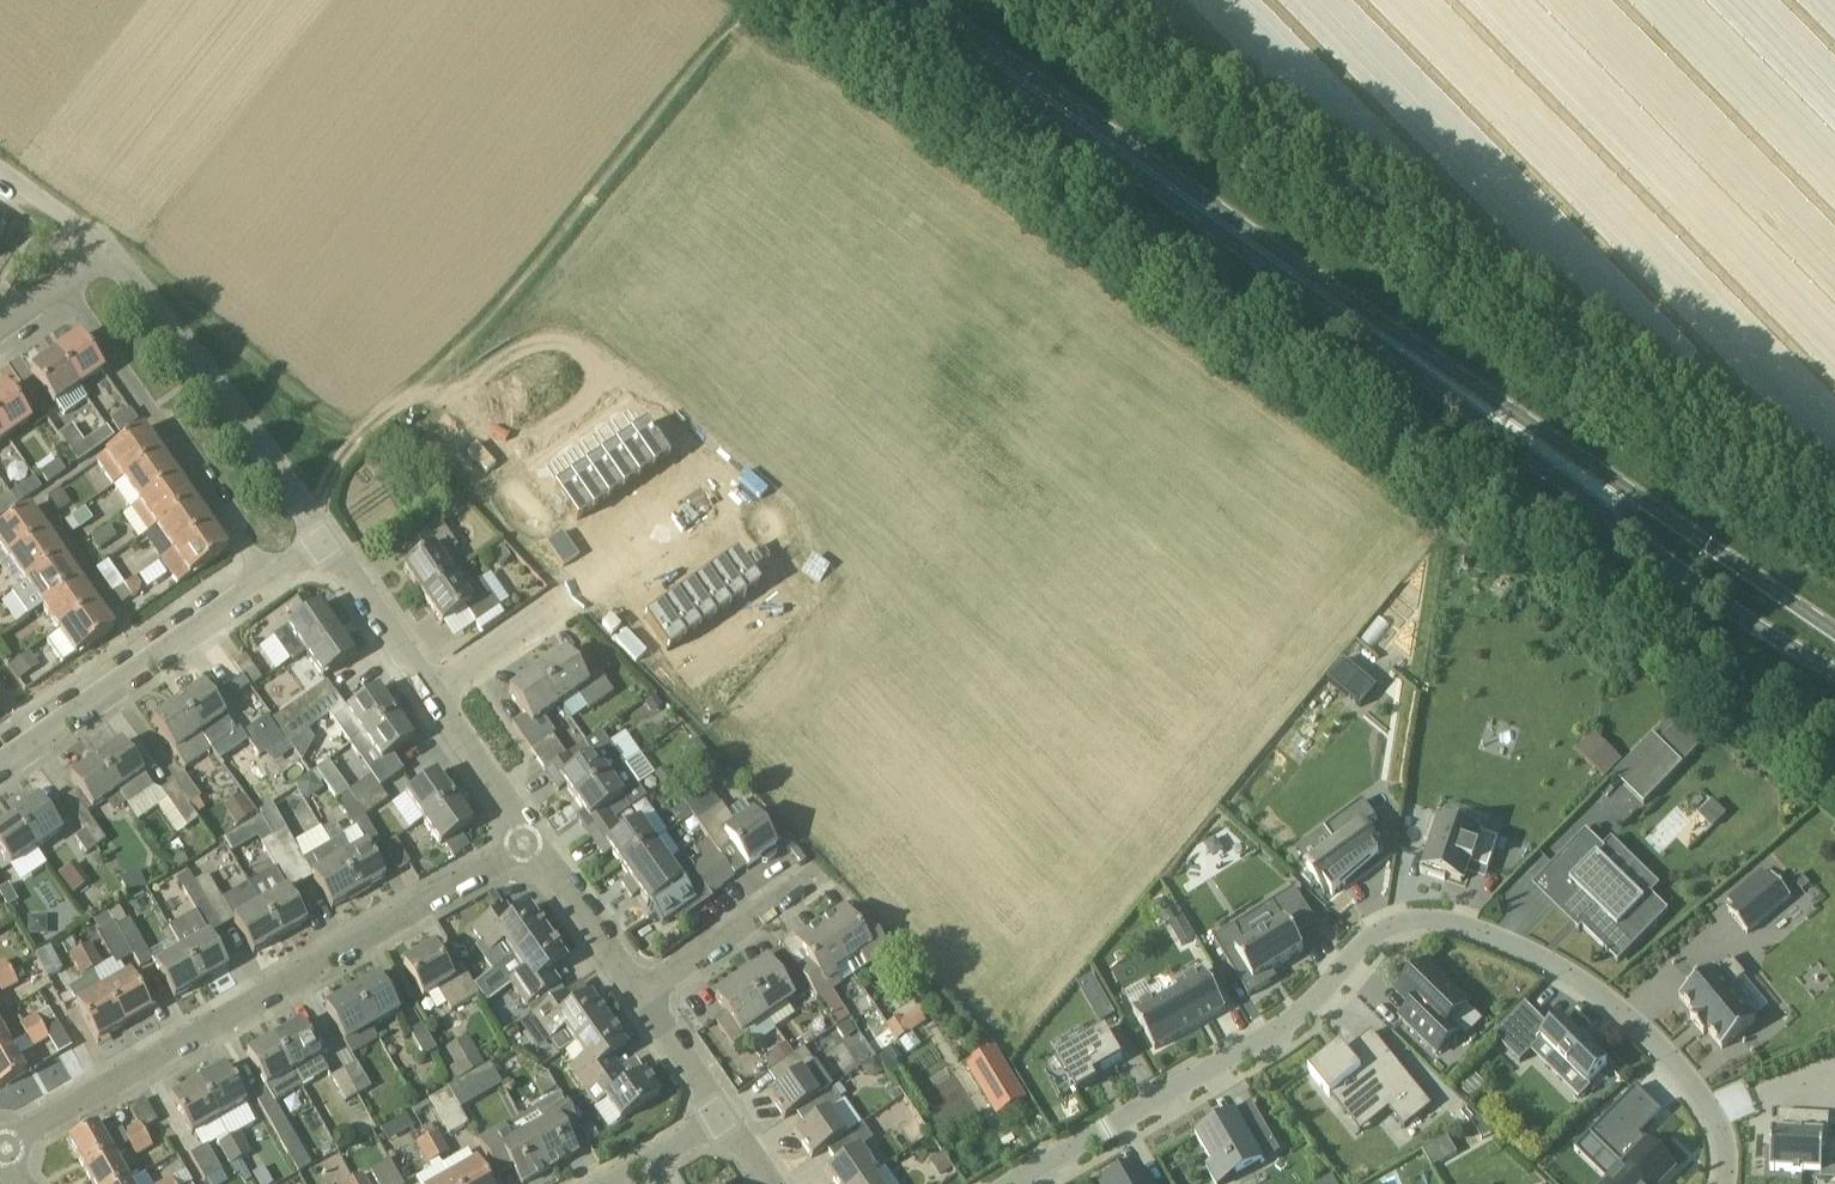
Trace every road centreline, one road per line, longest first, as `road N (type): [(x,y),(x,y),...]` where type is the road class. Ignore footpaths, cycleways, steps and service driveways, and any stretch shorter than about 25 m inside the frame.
road 1 (residential): [(1012,1183),(1264,1038),(1319,994),(1367,938),(1425,921),(1466,925),(1540,958),(1655,1039),(1706,1101),(1725,1167),(1721,1183)]
road 2 (primary): [(1544,451),(909,0)]
road 3 (residential): [(0,1150),(534,841)]
road 4 (primary): [(1544,451),(1614,519),(1753,627),(1834,676)]
road 5 (residential): [(325,541),(110,254)]
road 6 (residential): [(64,288),(266,579)]
road 7 (primary): [(1834,634),(1630,495),(1544,451)]
road 8 (residential): [(436,697),(702,510)]
road 9 (residential): [(0,766),(266,579)]
road 10 (residential): [(643,996),(814,876)]
road 11 (residential): [(436,697),(325,541)]
road 12 (residential): [(643,996),(534,841)]
road 13 (residential): [(534,841),(436,697)]
road 14 (residential): [(724,1120),(643,996)]
road 15 (track): [(0,174),(110,254)]
road 16 (residential): [(611,1183),(724,1120)]

